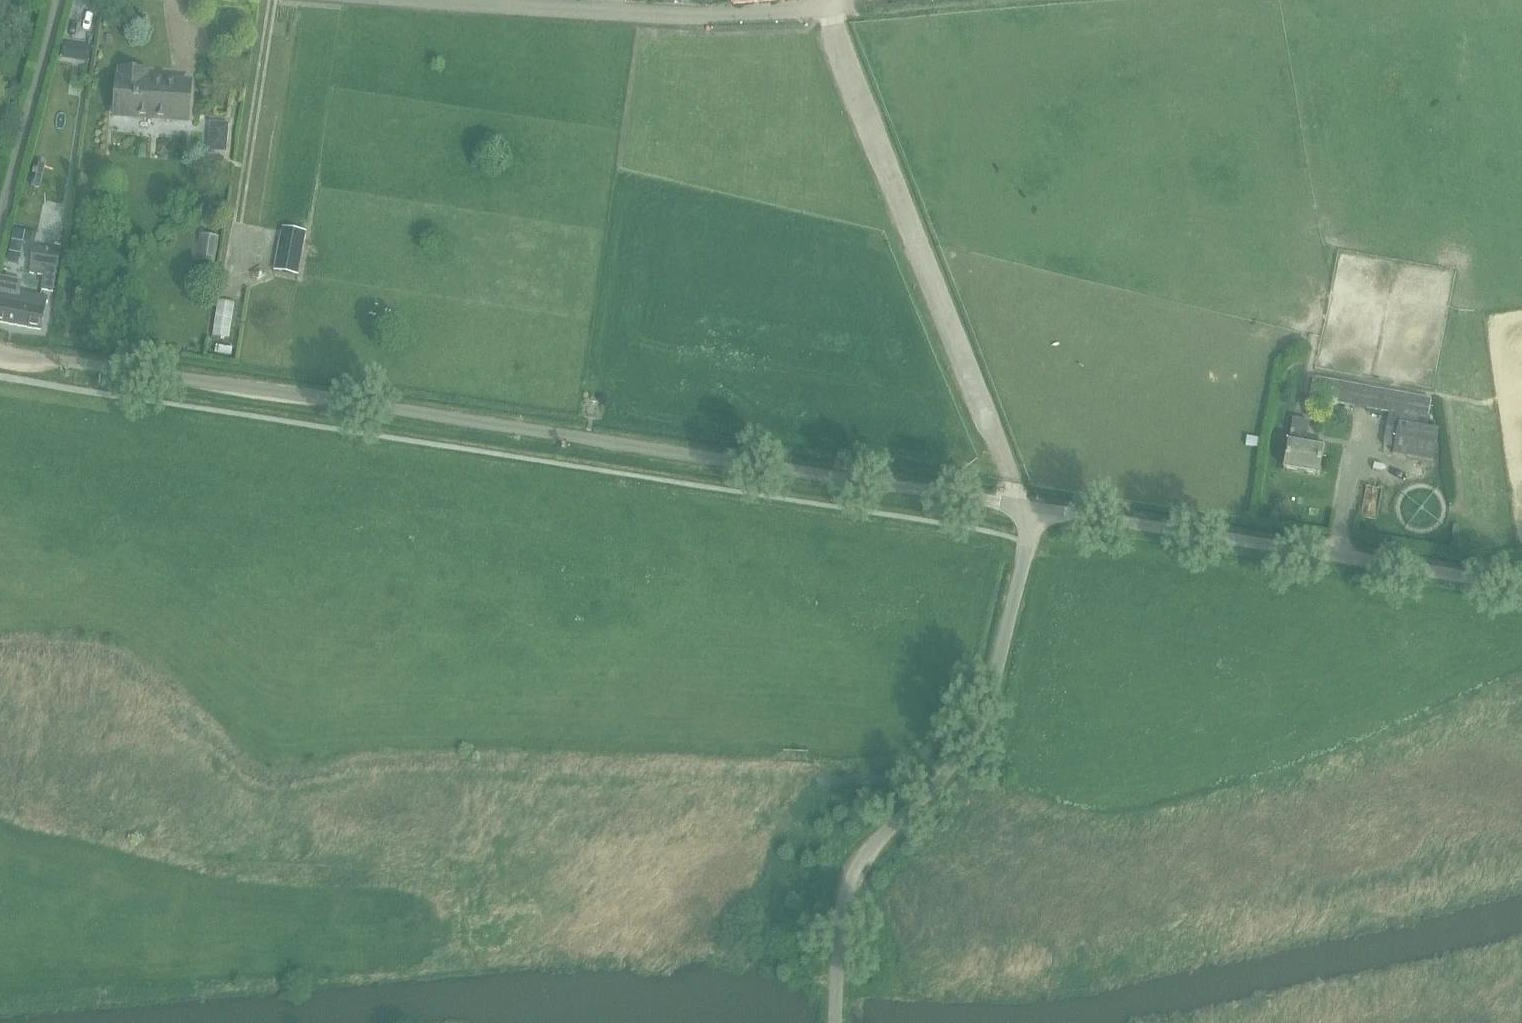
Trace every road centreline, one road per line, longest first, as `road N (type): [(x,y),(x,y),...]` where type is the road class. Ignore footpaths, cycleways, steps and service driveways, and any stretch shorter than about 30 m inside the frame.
road 1 (unclassified): [(1032,510),(0,353)]
road 2 (unclassified): [(834,1022),(842,913),(853,875),(973,730),(992,686),(1032,510)]
road 3 (track): [(826,7),(1008,466),(1014,507)]
road 4 (unclassified): [(1521,584),(1032,510)]
road 5 (unclassified): [(440,0),(643,12),(826,7)]
road 6 (unclassified): [(0,221),(59,0)]

